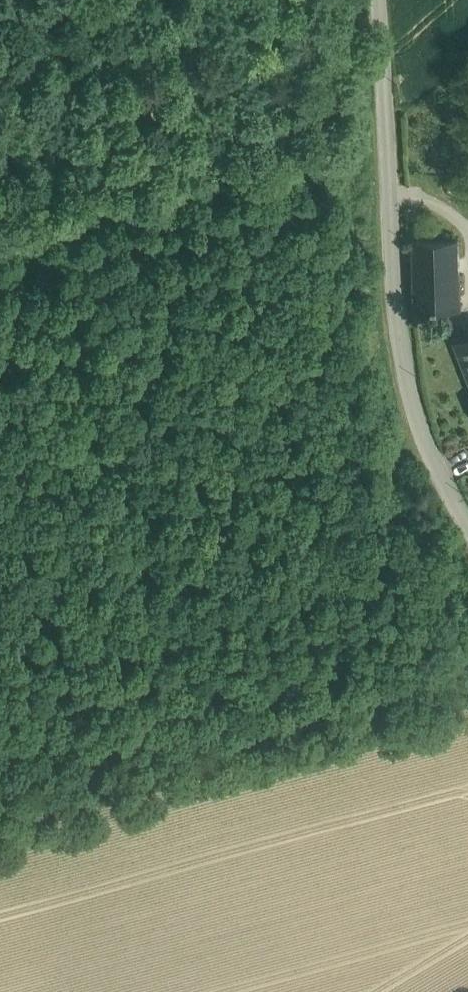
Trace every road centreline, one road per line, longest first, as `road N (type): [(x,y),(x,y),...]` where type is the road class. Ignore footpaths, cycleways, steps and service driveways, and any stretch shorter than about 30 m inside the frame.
road 1 (unclassified): [(467,524),(432,453),(411,386),(397,298),(380,0)]

